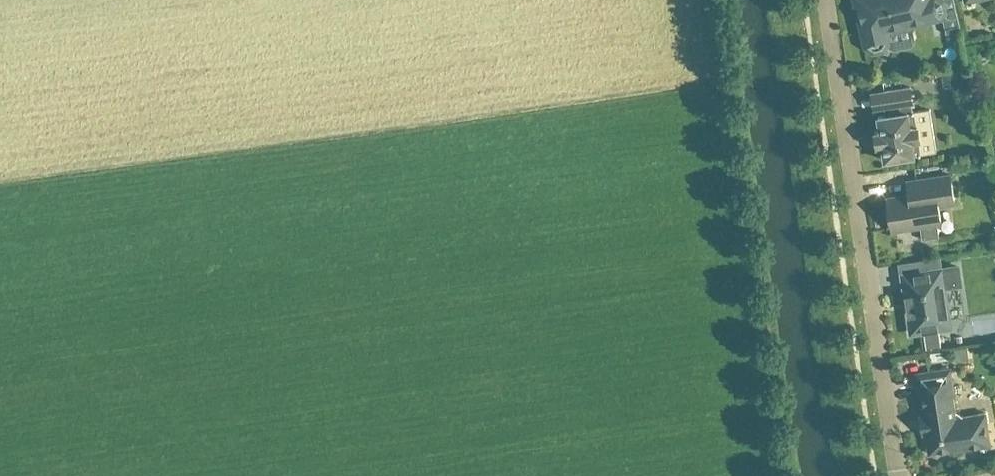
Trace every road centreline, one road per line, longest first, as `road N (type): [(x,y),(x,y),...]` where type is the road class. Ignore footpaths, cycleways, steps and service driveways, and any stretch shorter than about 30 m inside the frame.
road 1 (residential): [(898,475),(828,0)]

